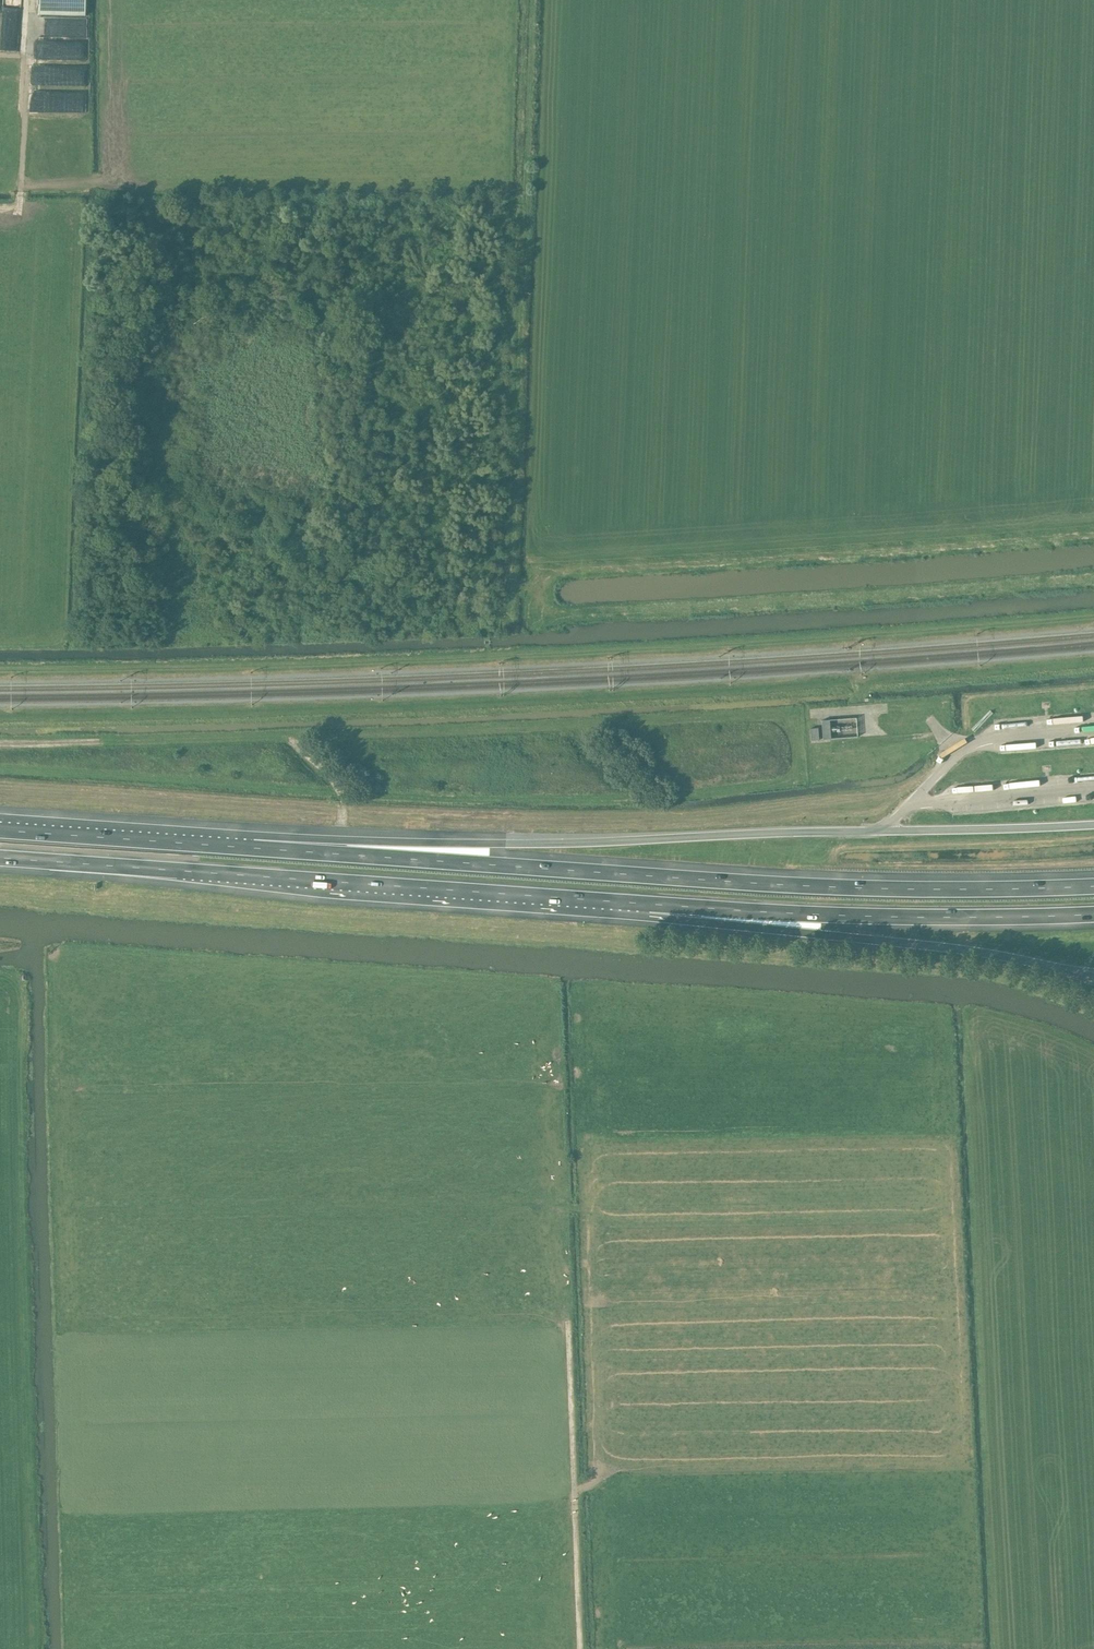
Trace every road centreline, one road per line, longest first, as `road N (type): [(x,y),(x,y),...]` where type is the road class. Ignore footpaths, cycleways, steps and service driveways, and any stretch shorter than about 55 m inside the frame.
road 1 (motorway): [(1093,887),(810,887),(252,848)]
road 2 (motorway): [(0,858),(648,904)]
road 3 (motorway): [(882,831),(252,848)]
road 4 (motorway): [(648,904),(836,915),(1093,914)]
road 5 (motorway): [(648,904),(729,927),(956,948),(1061,969)]
road 6 (motorway): [(252,848),(0,830)]
road 7 (track): [(943,734),(891,739),(875,734),(862,714),(818,716)]

